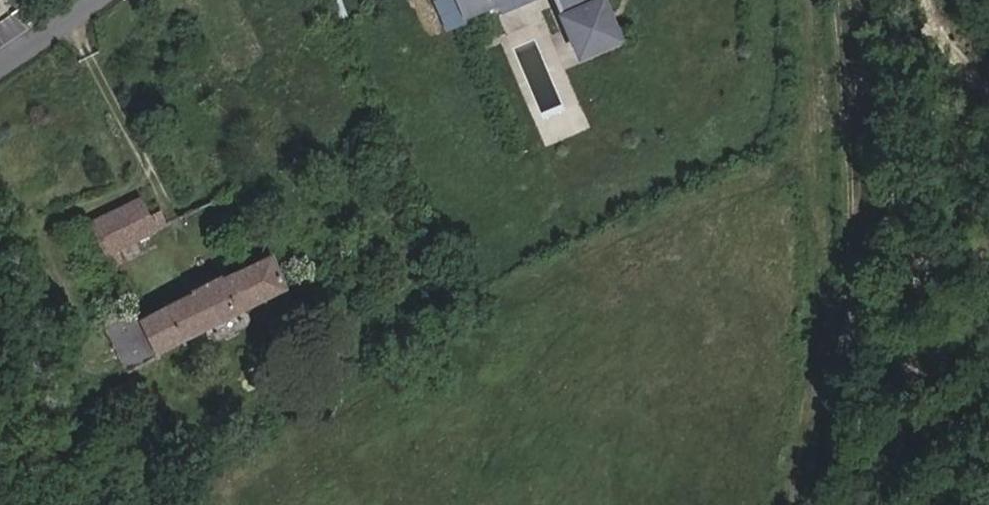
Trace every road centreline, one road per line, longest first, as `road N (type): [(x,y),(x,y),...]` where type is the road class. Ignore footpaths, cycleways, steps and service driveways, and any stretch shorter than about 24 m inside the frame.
road 1 (track): [(818,504),(849,321),(838,0)]
road 2 (residential): [(108,0),(0,71)]

